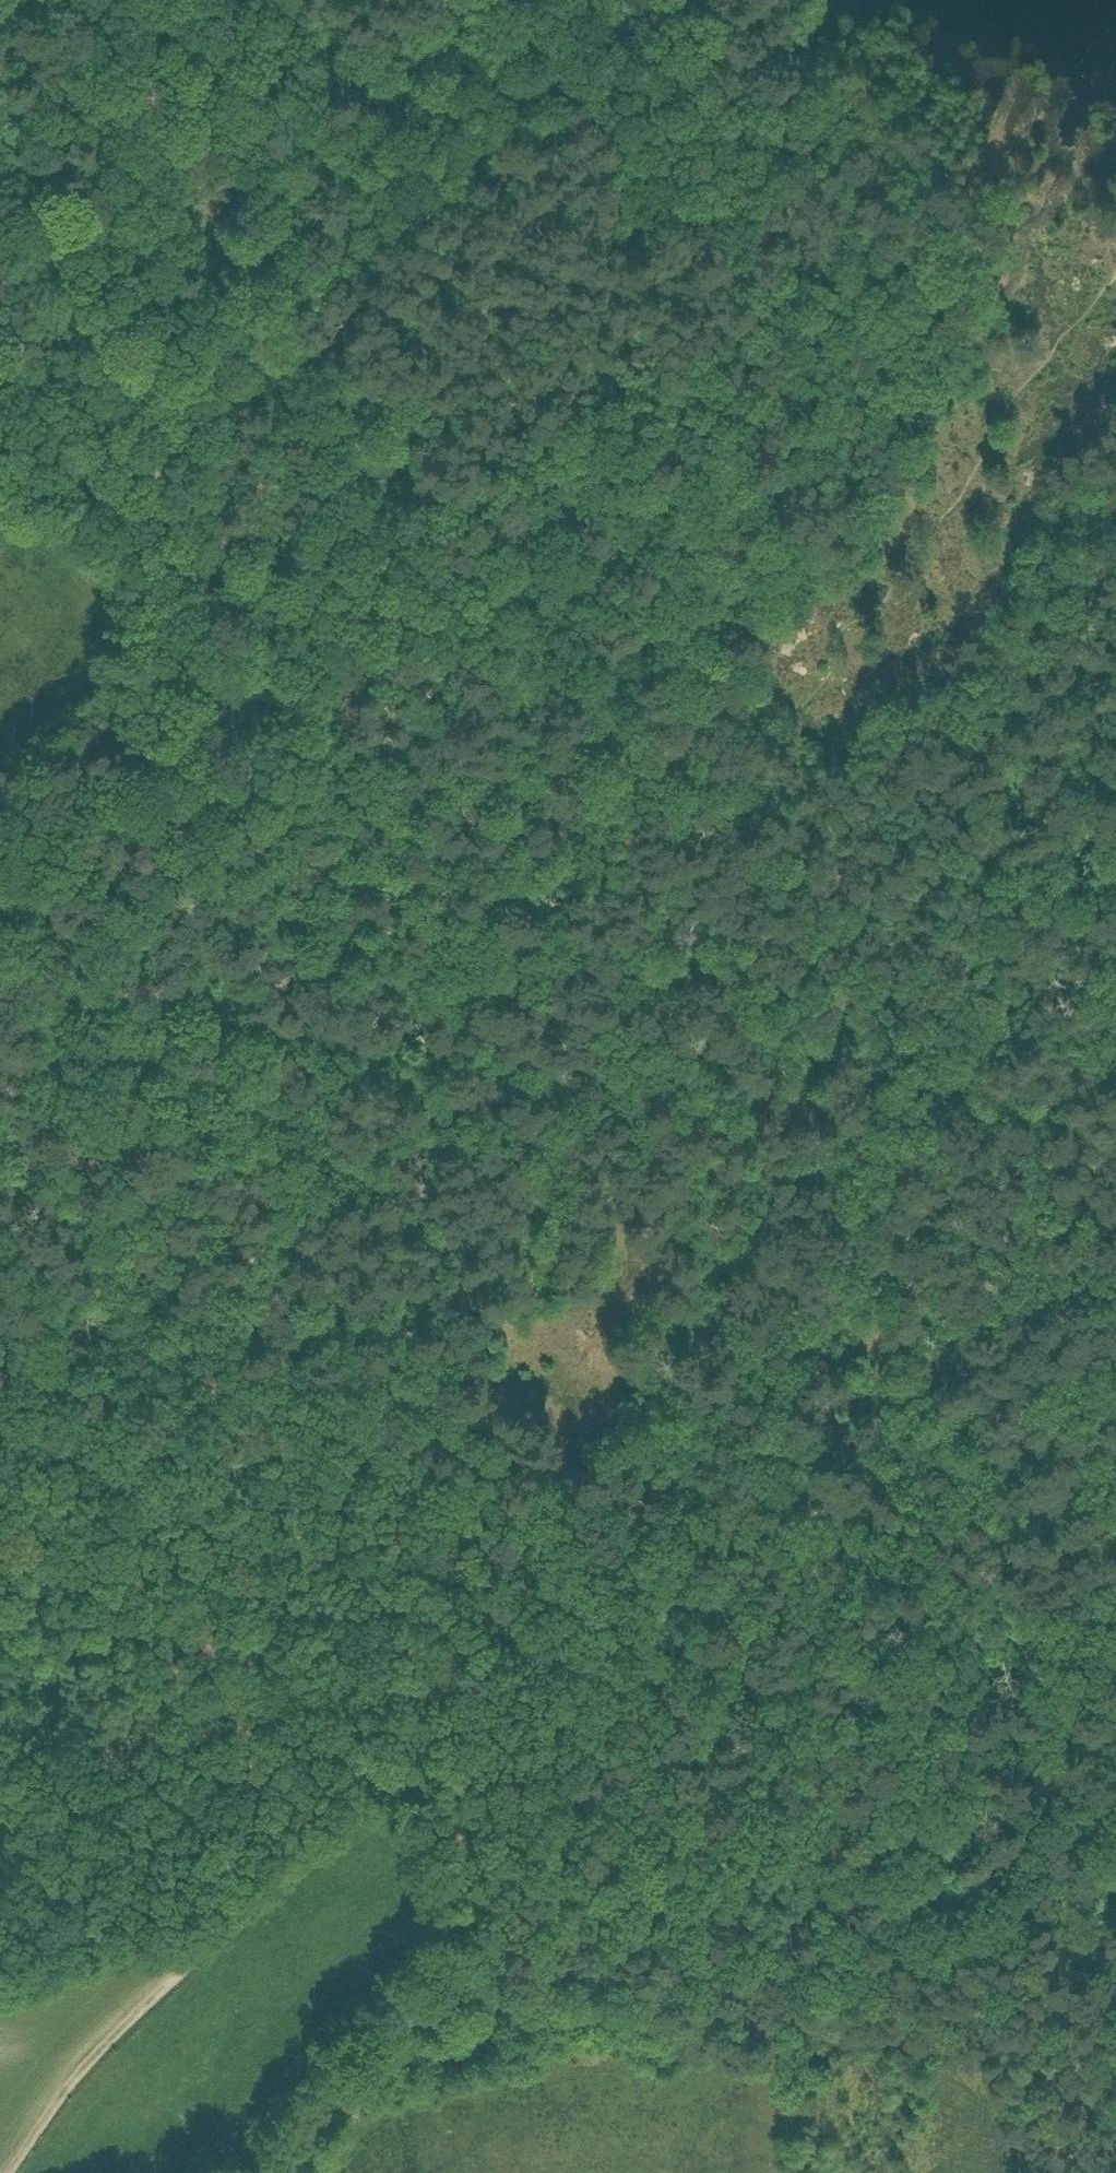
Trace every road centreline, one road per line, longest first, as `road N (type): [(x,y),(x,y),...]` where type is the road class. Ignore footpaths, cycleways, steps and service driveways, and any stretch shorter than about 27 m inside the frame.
road 1 (track): [(0,863),(77,869),(194,893),(193,850),(210,821),(221,760),(198,681),(219,572),(233,539),(280,501),(278,474),(238,430),(236,338),(209,147),(225,0)]
road 2 (track): [(158,0),(146,293),(159,361),(162,486),(149,654),(158,728),(193,850)]
road 3 (track): [(235,1692),(247,1675),(258,1624),(284,1586),(295,1502),(285,1363),(269,1288),(217,1166),(206,1030),(188,935),(194,893)]
road 4 (track): [(4,2172),(62,2092),(212,1926)]

